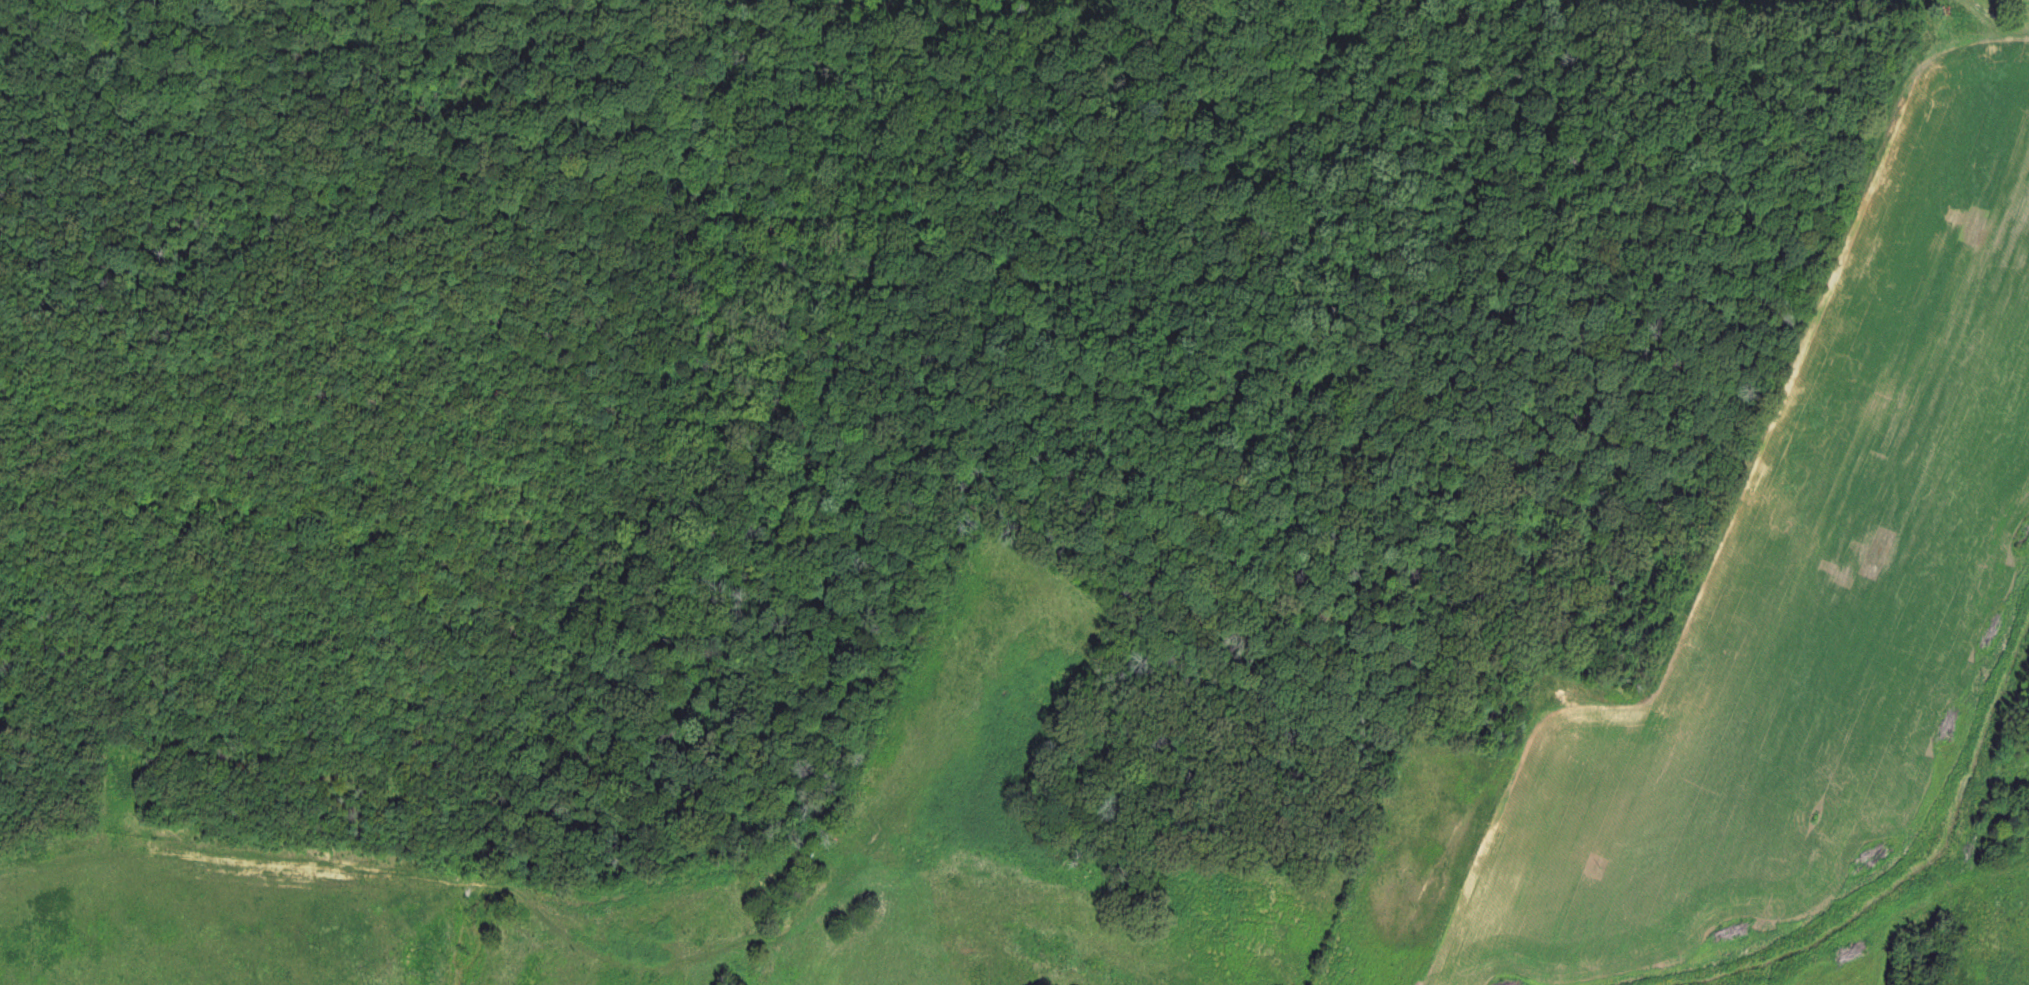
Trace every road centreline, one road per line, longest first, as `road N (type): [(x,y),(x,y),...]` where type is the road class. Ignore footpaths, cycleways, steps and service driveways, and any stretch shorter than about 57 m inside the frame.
road 1 (residential): [(0,881),(79,859),(665,880),(804,827),(995,650)]

